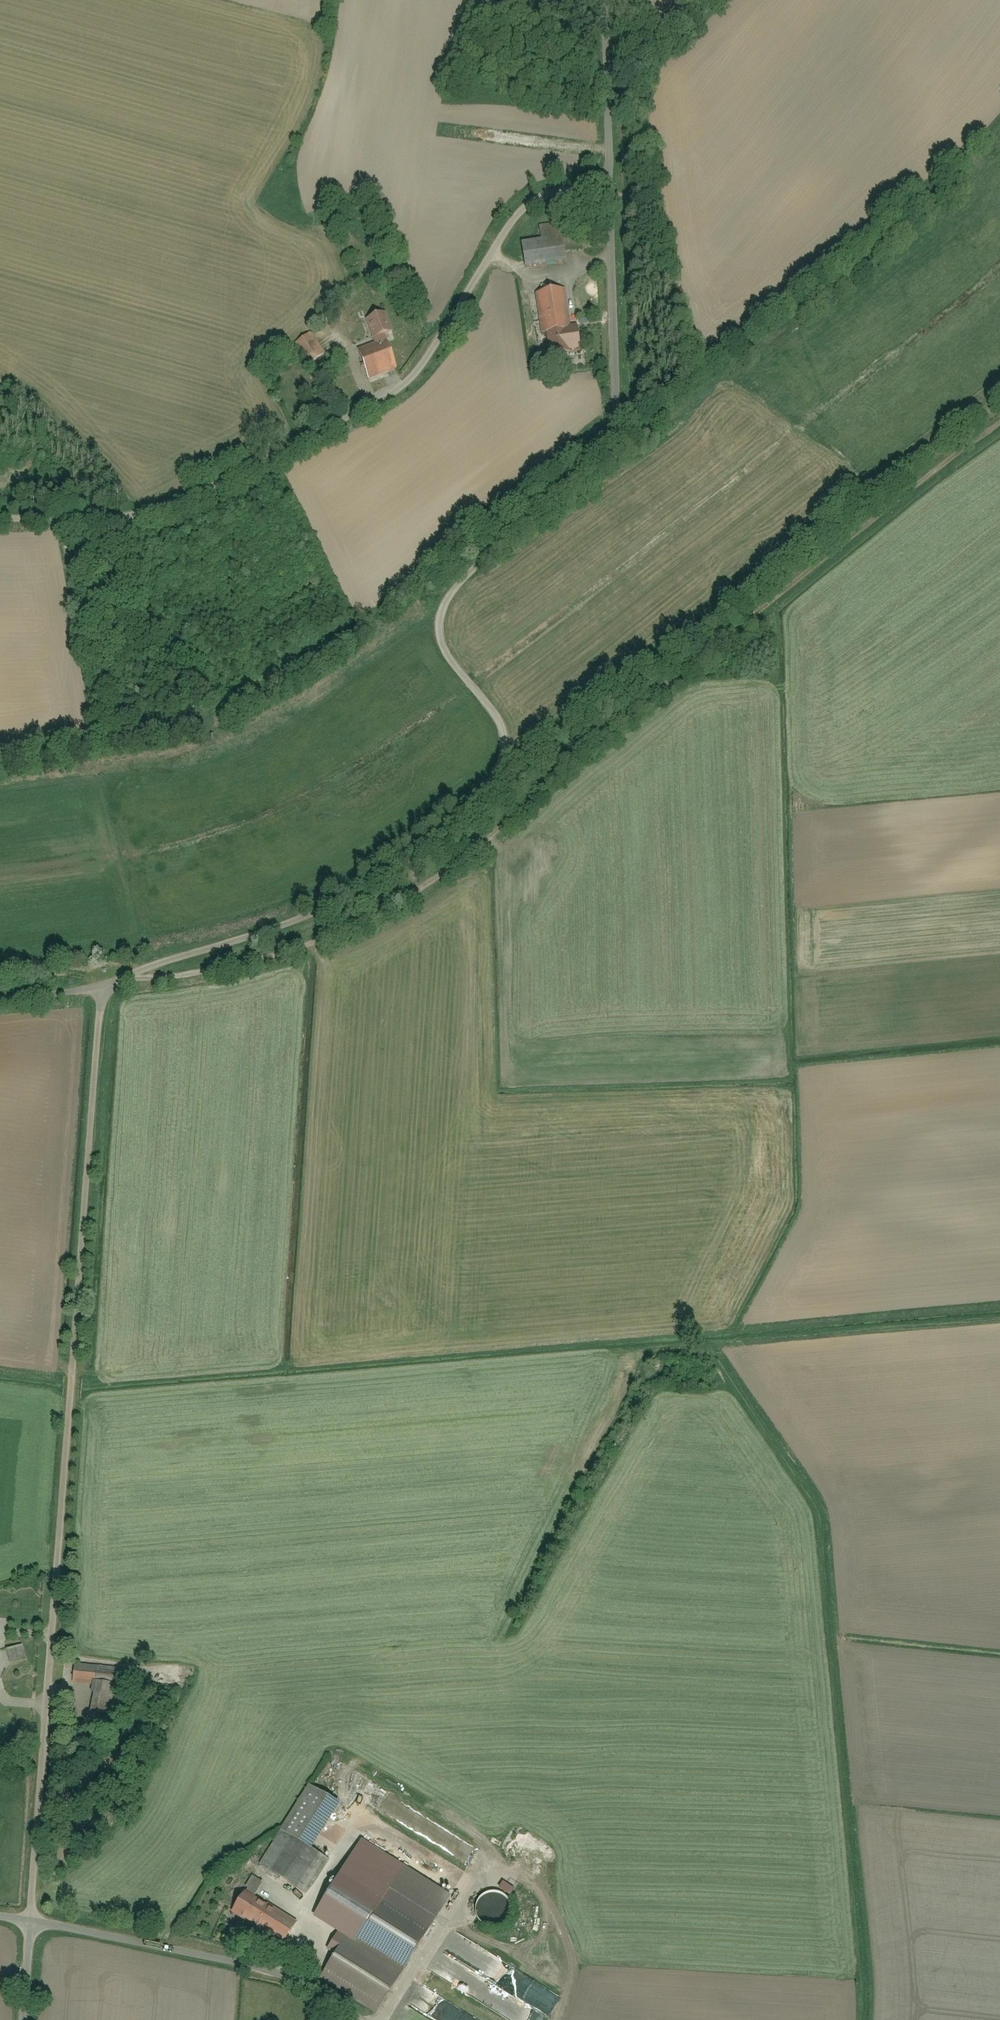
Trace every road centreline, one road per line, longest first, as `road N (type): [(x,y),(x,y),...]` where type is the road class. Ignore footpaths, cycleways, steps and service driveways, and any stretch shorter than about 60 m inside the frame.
road 1 (unclassified): [(612,190),(617,384),(602,443),(453,588),(441,625),(500,725),(495,777),(418,850),(323,909),(99,993)]
road 2 (track): [(99,993),(206,981),(353,932),(463,864),(604,724),(999,418)]
road 3 (unclassified): [(99,993),(32,1920)]
road 4 (unclassified): [(612,190),(556,192),(498,240),(410,390),(176,504),(104,521),(0,522)]
road 5 (unclassified): [(32,1920),(283,1983),(339,2019)]
road 6 (unclassified): [(605,0),(612,190)]

